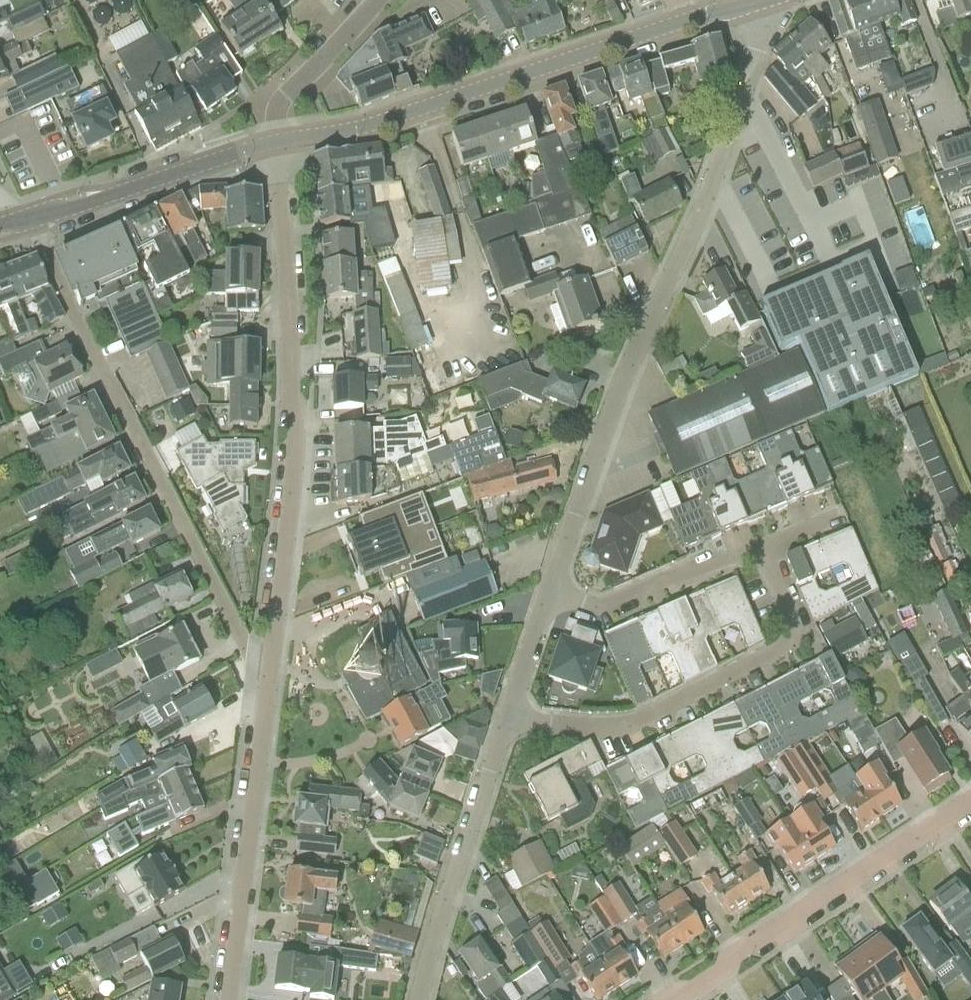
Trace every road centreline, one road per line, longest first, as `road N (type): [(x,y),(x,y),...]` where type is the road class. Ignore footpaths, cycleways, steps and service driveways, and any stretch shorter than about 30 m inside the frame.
road 1 (residential): [(549,589),(619,388),(704,201),(756,50),(761,3)]
road 2 (residential): [(265,689),(293,429),(271,144)]
road 3 (residential): [(28,219),(265,689)]
road 4 (tertiary): [(271,144),(360,127),(761,3)]
road 5 (residential): [(507,718),(553,726),(637,722),(783,650),(794,626),(763,555)]
road 6 (unclassified): [(680,999),(970,810)]
road 7 (residential): [(226,999),(265,689)]
road 8 (residential): [(418,999),(507,718)]
road 9 (tertiary): [(28,219),(271,144)]
road 10 (residential): [(549,589),(602,609),(714,562),(763,555)]
road 11 (residential): [(271,144),(279,98),(374,0)]
road 12 (residential): [(507,718),(549,589)]

